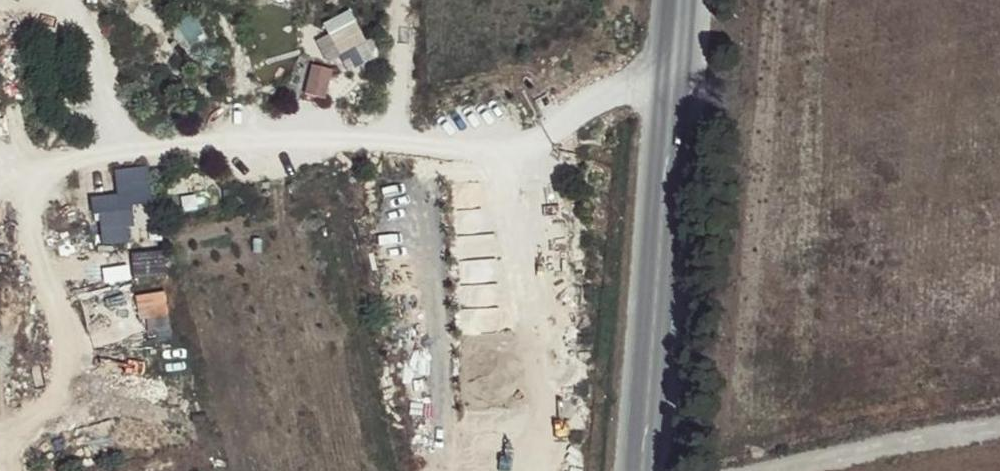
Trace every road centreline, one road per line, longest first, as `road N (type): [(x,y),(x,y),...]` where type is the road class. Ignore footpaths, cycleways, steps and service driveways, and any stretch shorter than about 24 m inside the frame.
road 1 (primary): [(644,470),(677,0)]
road 2 (unclassified): [(781,470),(999,427)]

